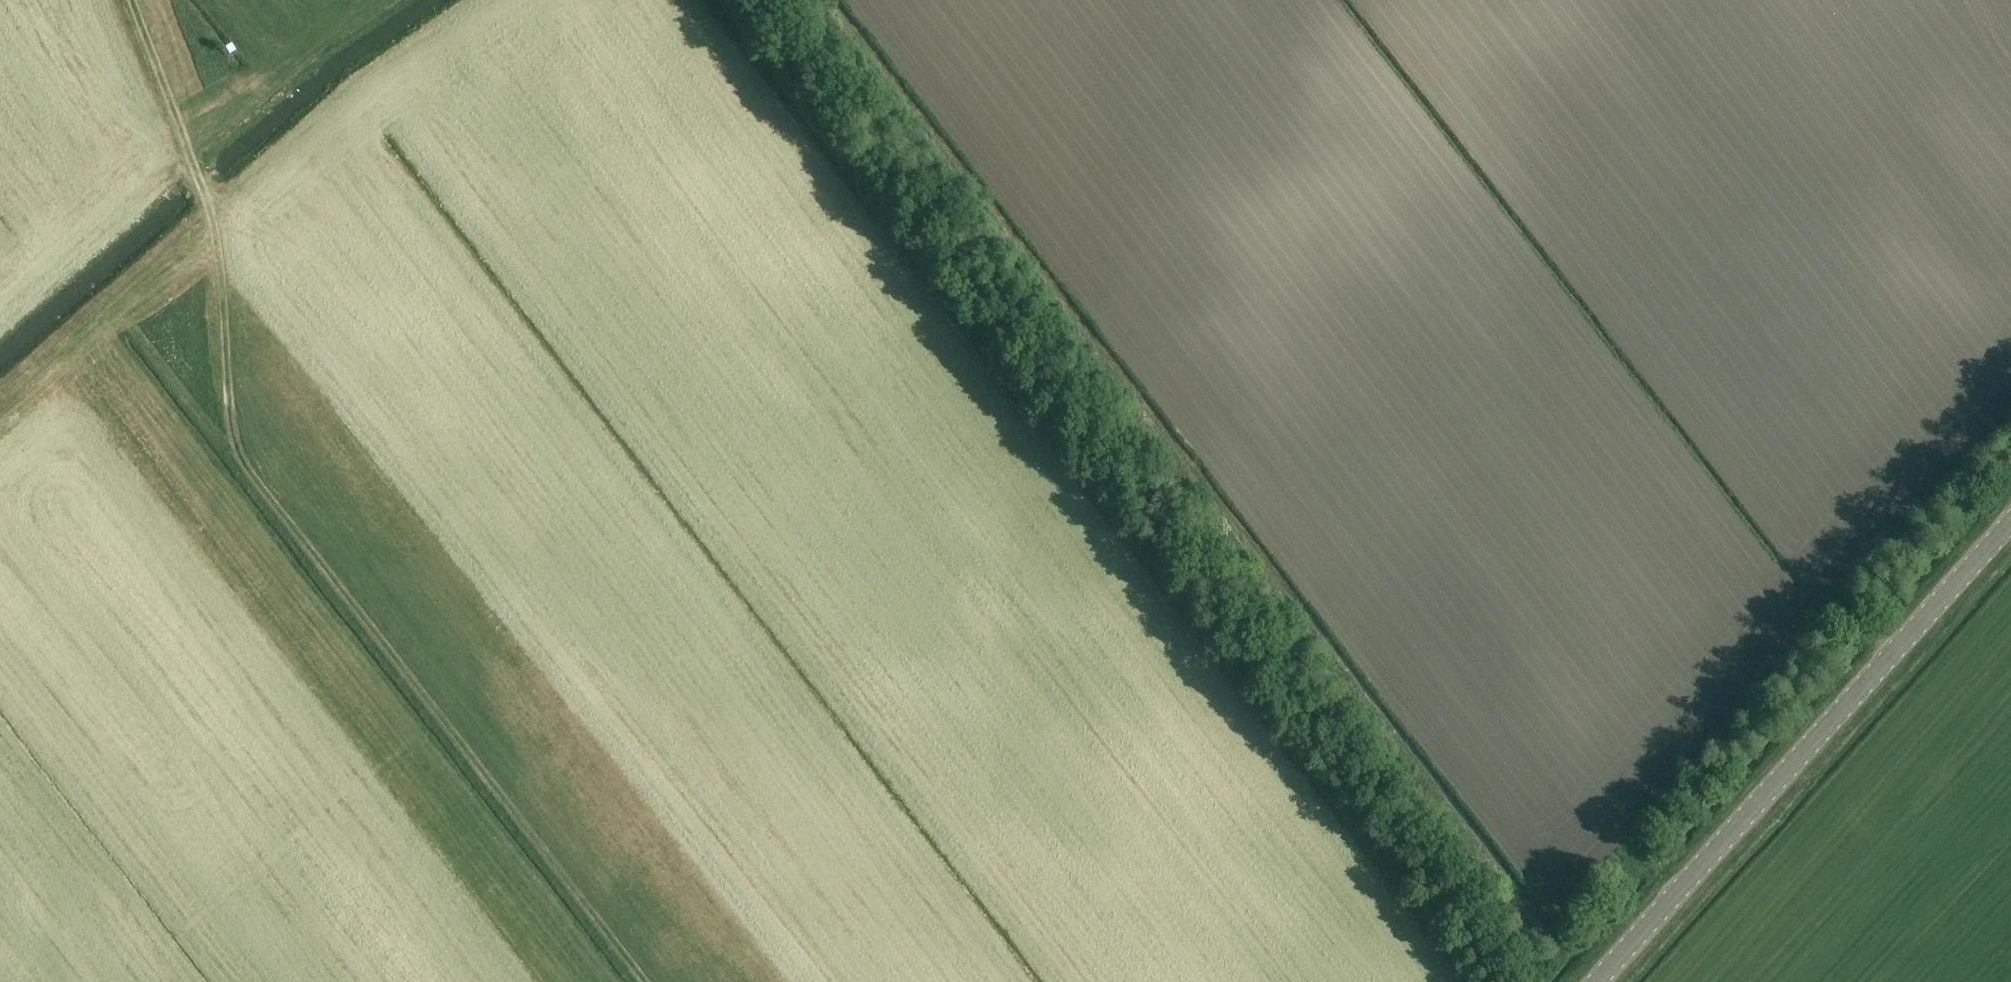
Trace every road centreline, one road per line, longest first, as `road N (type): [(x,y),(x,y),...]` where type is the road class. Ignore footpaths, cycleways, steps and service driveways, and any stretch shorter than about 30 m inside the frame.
road 1 (tertiary): [(1596,981),(2010,522)]
road 2 (track): [(0,341),(308,61),(392,0)]

